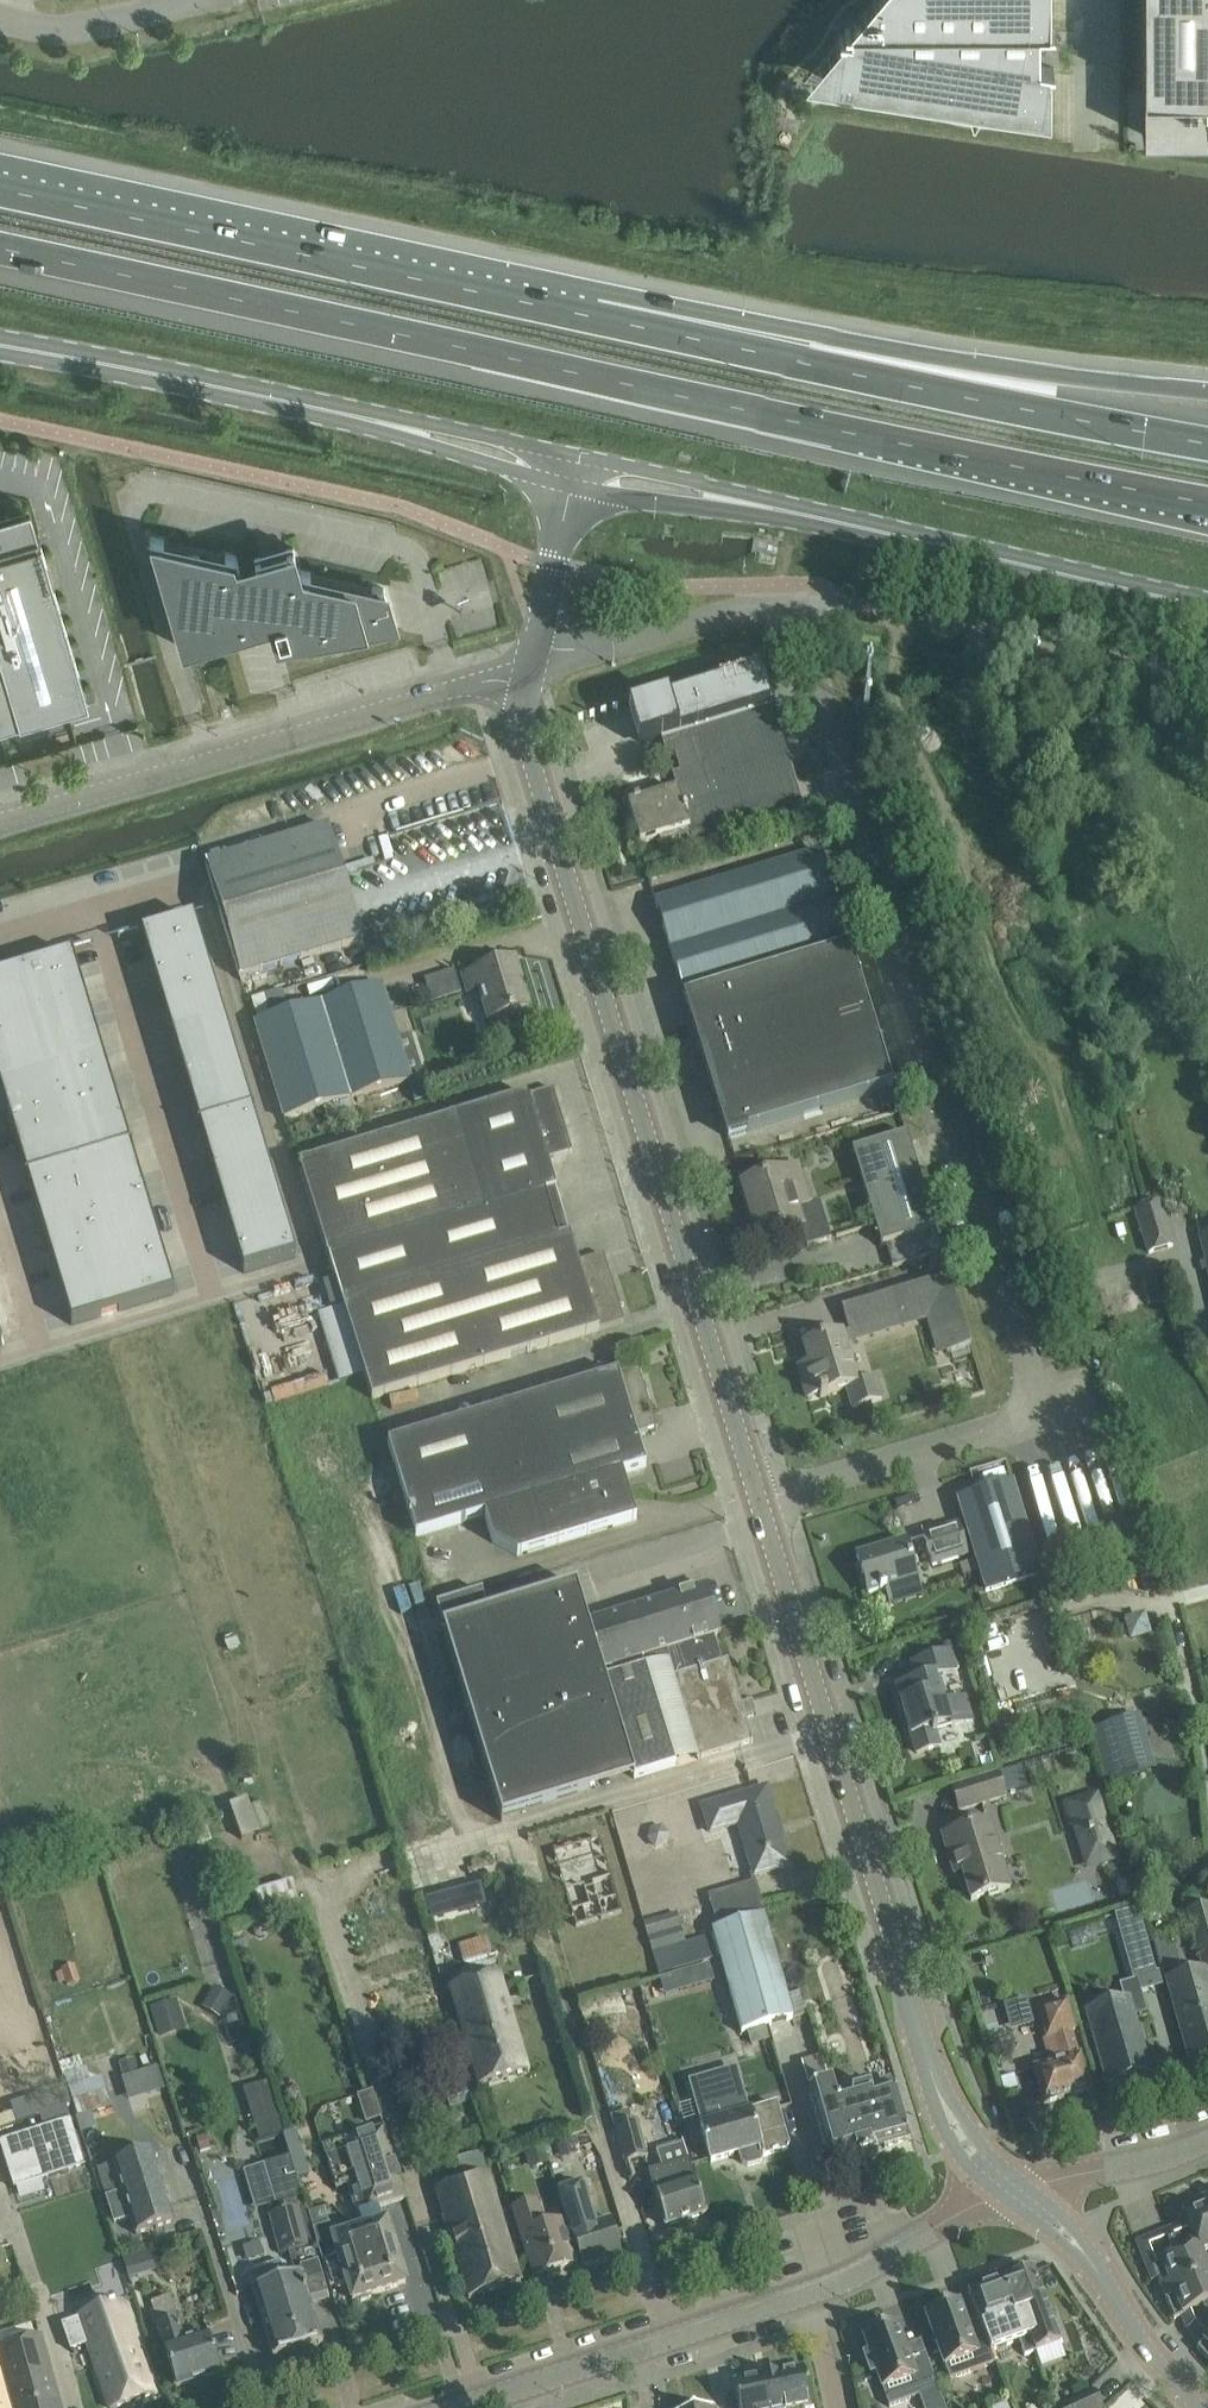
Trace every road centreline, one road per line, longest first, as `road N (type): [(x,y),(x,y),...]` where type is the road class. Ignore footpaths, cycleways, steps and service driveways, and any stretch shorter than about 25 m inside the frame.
road 1 (motorway): [(0,250),(919,447),(1207,499)]
road 2 (unclassified): [(759,1498),(994,1426),(1024,1399),(1026,1358),(795,603)]
road 3 (tertiary): [(759,1498),(519,708),(528,669)]
road 4 (tertiary): [(1018,2191),(979,2159),(937,2091),(759,1498)]
road 5 (motorway): [(622,322),(0,190)]
road 6 (motorway): [(1207,441),(622,322)]
road 7 (motorway): [(1207,392),(622,322)]
road 8 (unclassified): [(0,821),(528,669)]
road 9 (secondary): [(1207,604),(735,503)]
road 10 (residential): [(1207,677),(950,621),(831,601),(795,603)]
road 11 (secondary): [(0,346),(392,427)]
road 12 (residential): [(668,2338),(552,1959)]
road 13 (tertiary): [(1204,2407),(1161,2366),(1082,2249),(1018,2191)]
road 14 (residential): [(795,603),(746,605),(528,669)]
road 15 (tertiary): [(449,2407),(668,2338)]
road 16 (tertiary): [(815,2291),(1018,2191)]
road 17 (unclassified): [(1018,2191),(1207,2138)]
road 18 (unclassified): [(0,17),(67,32),(190,0)]
road 19 (tertiary): [(528,669),(570,485)]
road 20 (secondary): [(577,456),(445,426),(392,427)]
road 21 (secondary): [(392,427),(495,469),(570,485)]
road 22 (secondary): [(570,485),(627,499),(735,503)]
road 23 (secondary): [(735,503),(682,478),(577,456)]
road 24 (tertiary): [(668,2338),(815,2291)]

